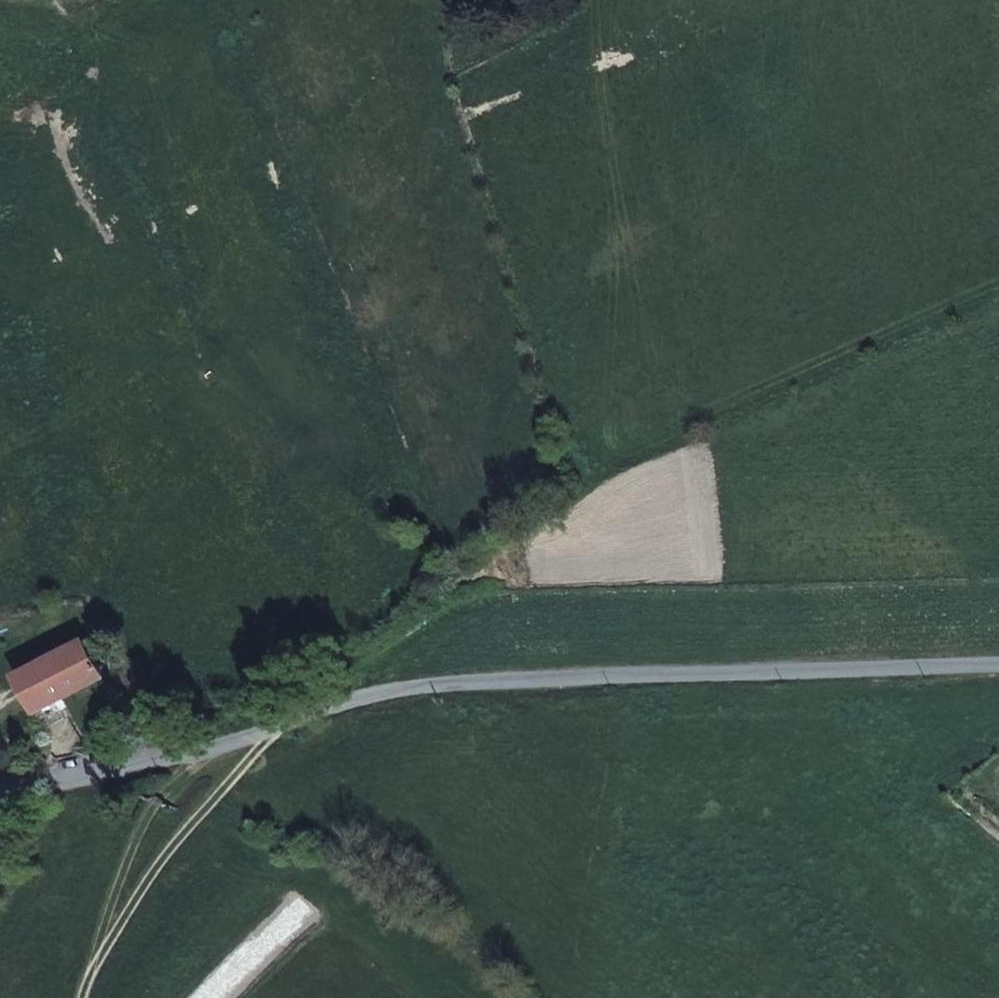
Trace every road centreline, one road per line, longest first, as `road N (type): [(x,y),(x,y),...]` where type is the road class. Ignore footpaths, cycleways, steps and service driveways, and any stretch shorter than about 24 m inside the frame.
road 1 (unclassified): [(998,664),(463,684),(355,697),(146,766),(0,791)]
road 2 (track): [(194,751),(147,813),(82,997)]

